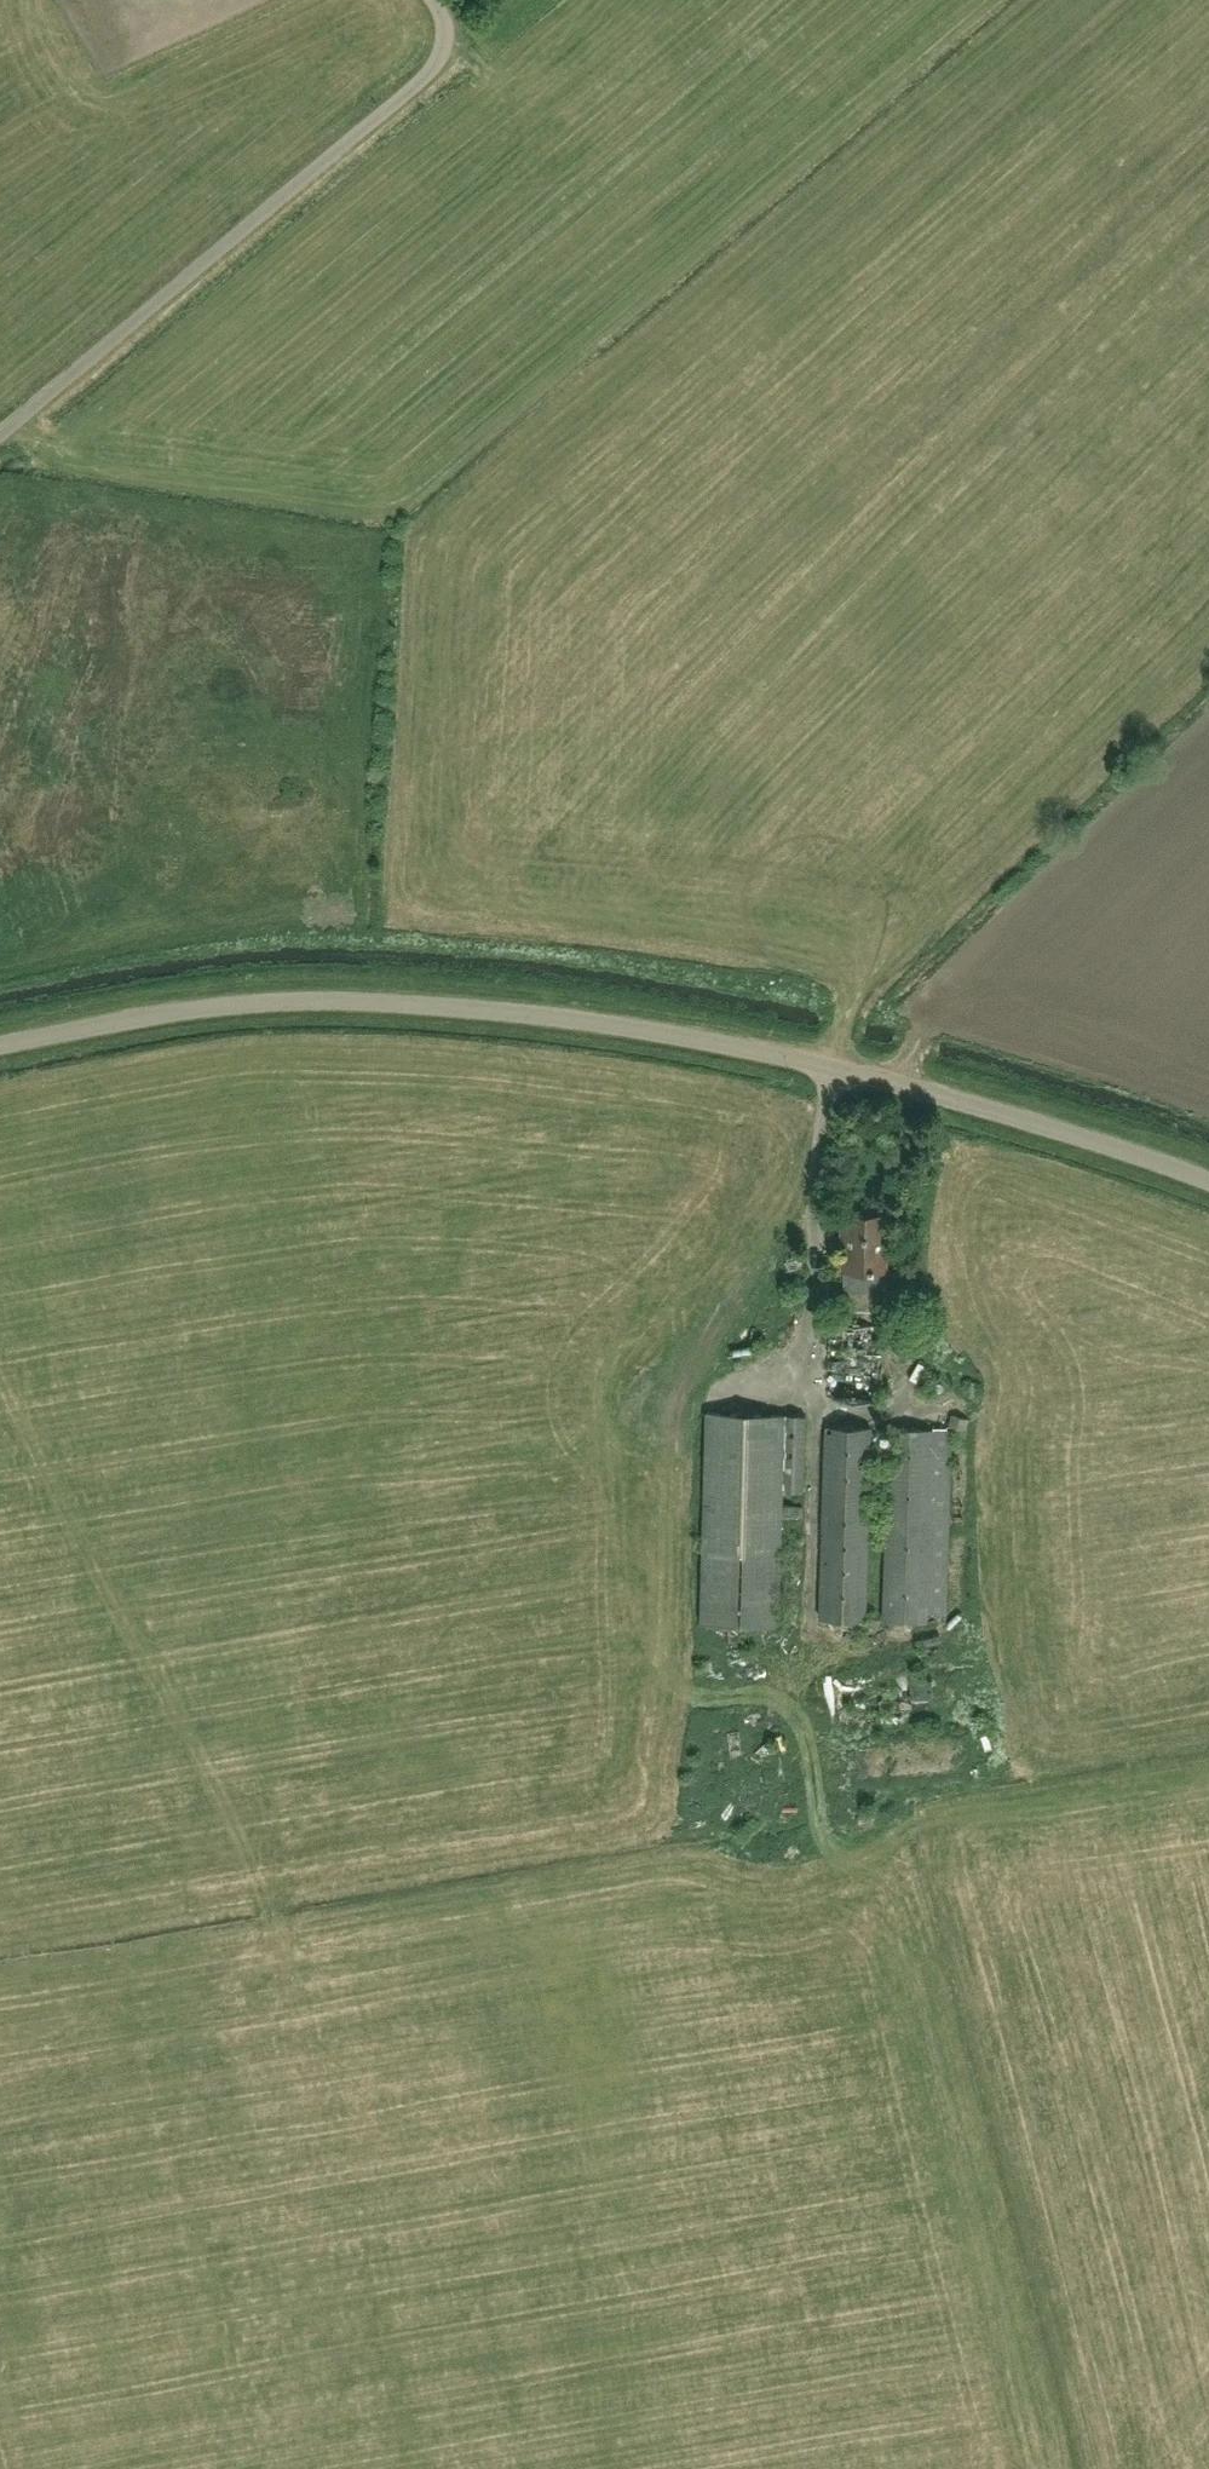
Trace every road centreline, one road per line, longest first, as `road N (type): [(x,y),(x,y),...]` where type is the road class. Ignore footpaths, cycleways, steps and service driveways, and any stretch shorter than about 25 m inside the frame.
road 1 (unclassified): [(0,1047),(240,1004),(334,1000),(488,1009),(748,1048),(1006,1109),(1208,1176)]

